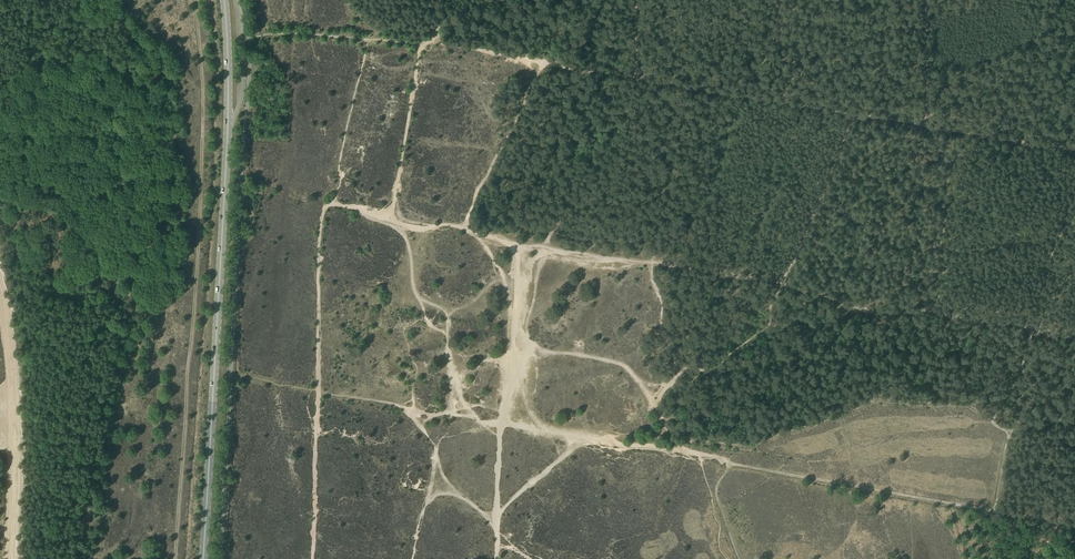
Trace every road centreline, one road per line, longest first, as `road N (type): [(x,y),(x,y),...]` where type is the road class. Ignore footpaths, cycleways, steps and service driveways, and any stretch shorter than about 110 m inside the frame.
road 1 (track): [(1074,426),(1010,430),(994,422),(1025,328),(390,218)]
road 2 (track): [(1074,523),(503,424)]
road 3 (primary): [(200,558),(227,138),(225,0)]
road 4 (track): [(309,558),(322,201),(390,218)]
road 5 (track): [(852,111),(765,324),(706,370)]
road 6 (track): [(536,58),(833,107)]
road 7 (track): [(497,521),(522,241)]
road 8 (track): [(0,296),(17,473),(11,558)]
road 9 (track): [(454,490),(434,441),(397,406),(241,378)]
road 10 (track): [(950,127),(938,248),(886,237),(818,199)]
road 11 (track): [(390,218),(410,246),(431,326),(446,332),(466,405),(503,424)]
road 12 (track): [(390,218),(419,42),(437,45),(435,0)]
road 13 (track): [(881,116),(1074,150)]
road 14 (track): [(654,398),(637,374),(615,362),(516,339)]
road 15 (track): [(1074,208),(1025,328)]
road 16 (track): [(926,0),(922,122)]

